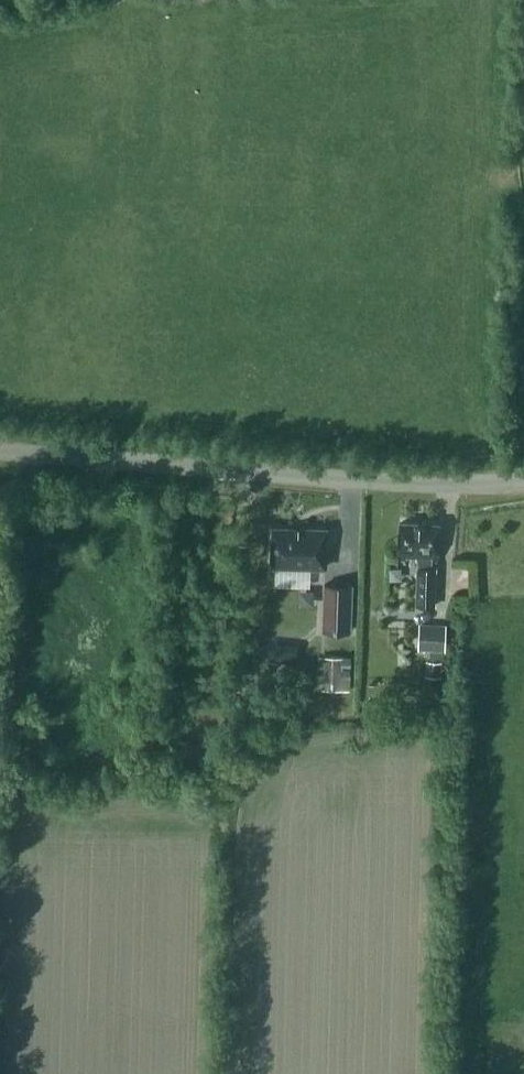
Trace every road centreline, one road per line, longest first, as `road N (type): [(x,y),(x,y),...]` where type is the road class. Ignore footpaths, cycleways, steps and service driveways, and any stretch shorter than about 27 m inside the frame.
road 1 (tertiary): [(523,479),(446,484),(0,449)]

